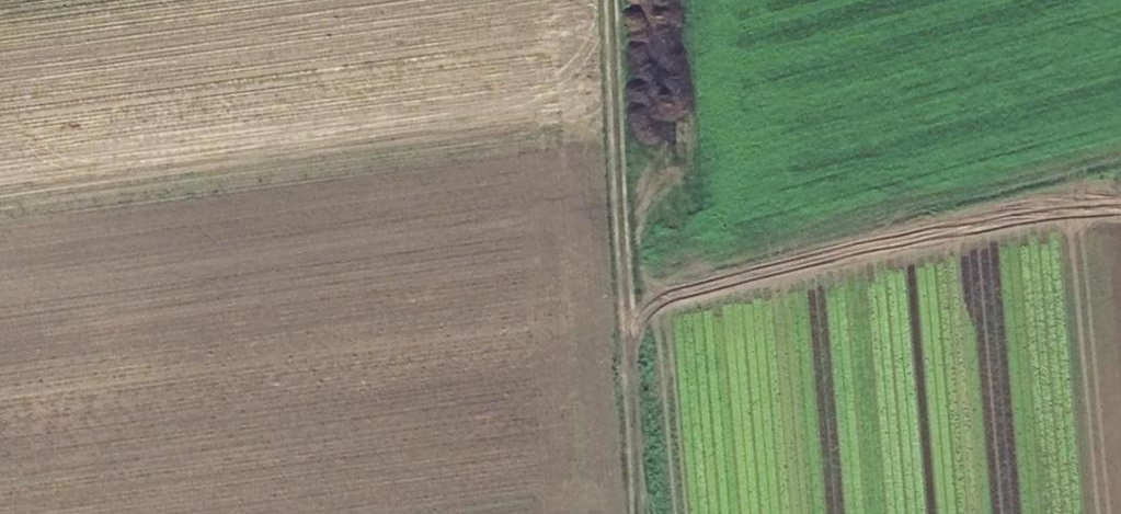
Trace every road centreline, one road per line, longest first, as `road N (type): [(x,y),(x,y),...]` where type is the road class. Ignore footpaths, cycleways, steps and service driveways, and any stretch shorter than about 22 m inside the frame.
road 1 (track): [(611,0),(637,513)]

